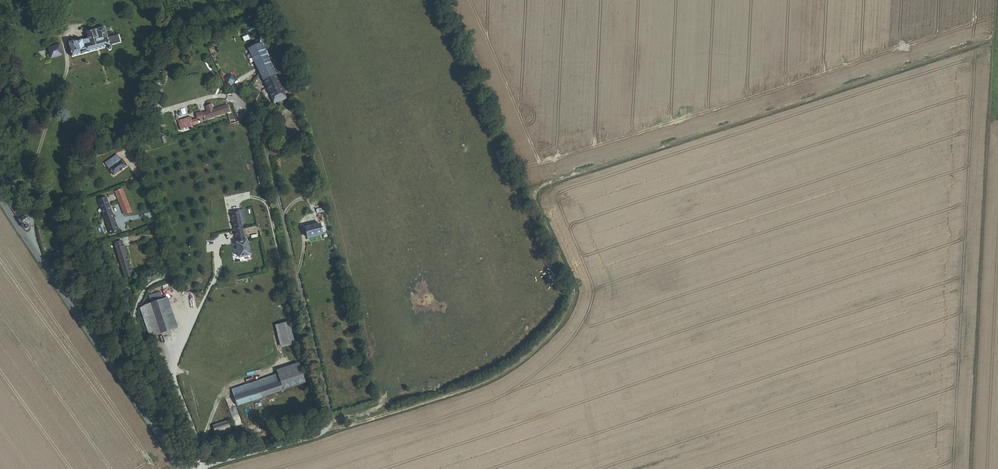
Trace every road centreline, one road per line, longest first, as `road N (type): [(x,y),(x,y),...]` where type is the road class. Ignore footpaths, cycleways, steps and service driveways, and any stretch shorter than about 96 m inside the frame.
road 1 (track): [(204,468),(466,389),(529,354),(562,322),(574,292),(535,188),(987,40)]
road 2 (track): [(967,468),(989,0)]
road 3 (tertiary): [(182,468),(0,193)]

